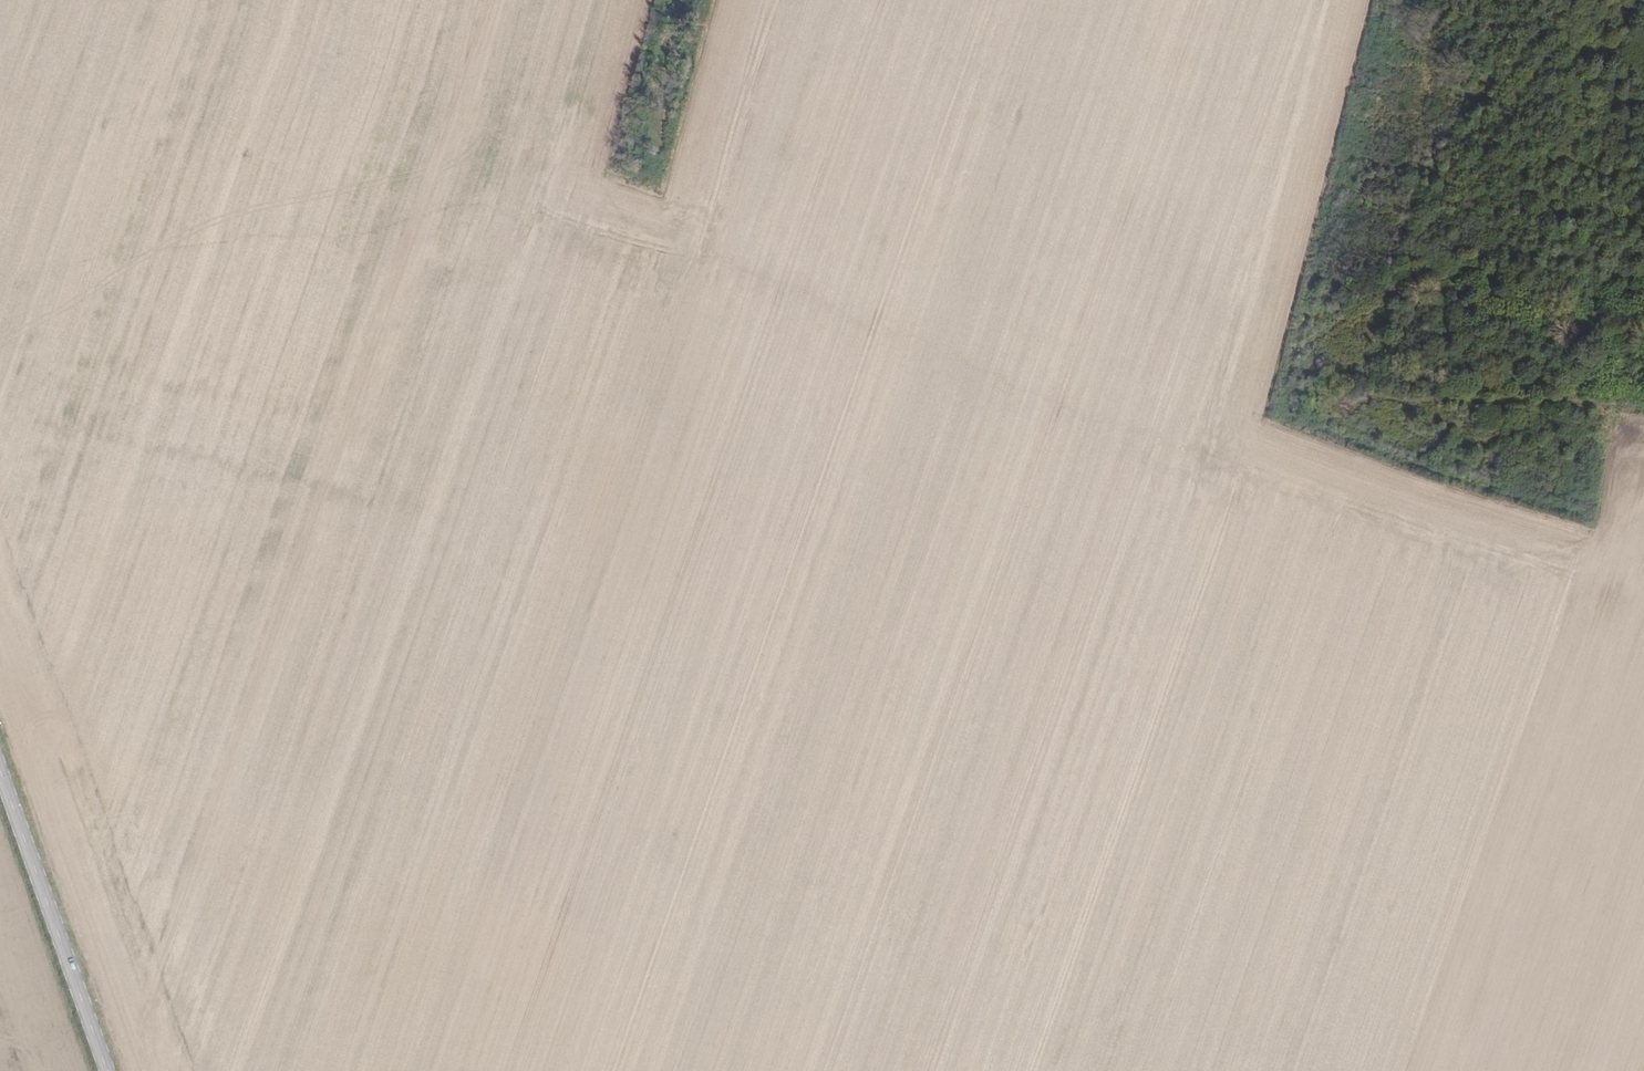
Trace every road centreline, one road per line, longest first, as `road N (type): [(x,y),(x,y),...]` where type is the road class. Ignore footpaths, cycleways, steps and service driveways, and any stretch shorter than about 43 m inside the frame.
road 1 (secondary): [(0,770),(110,1070)]

